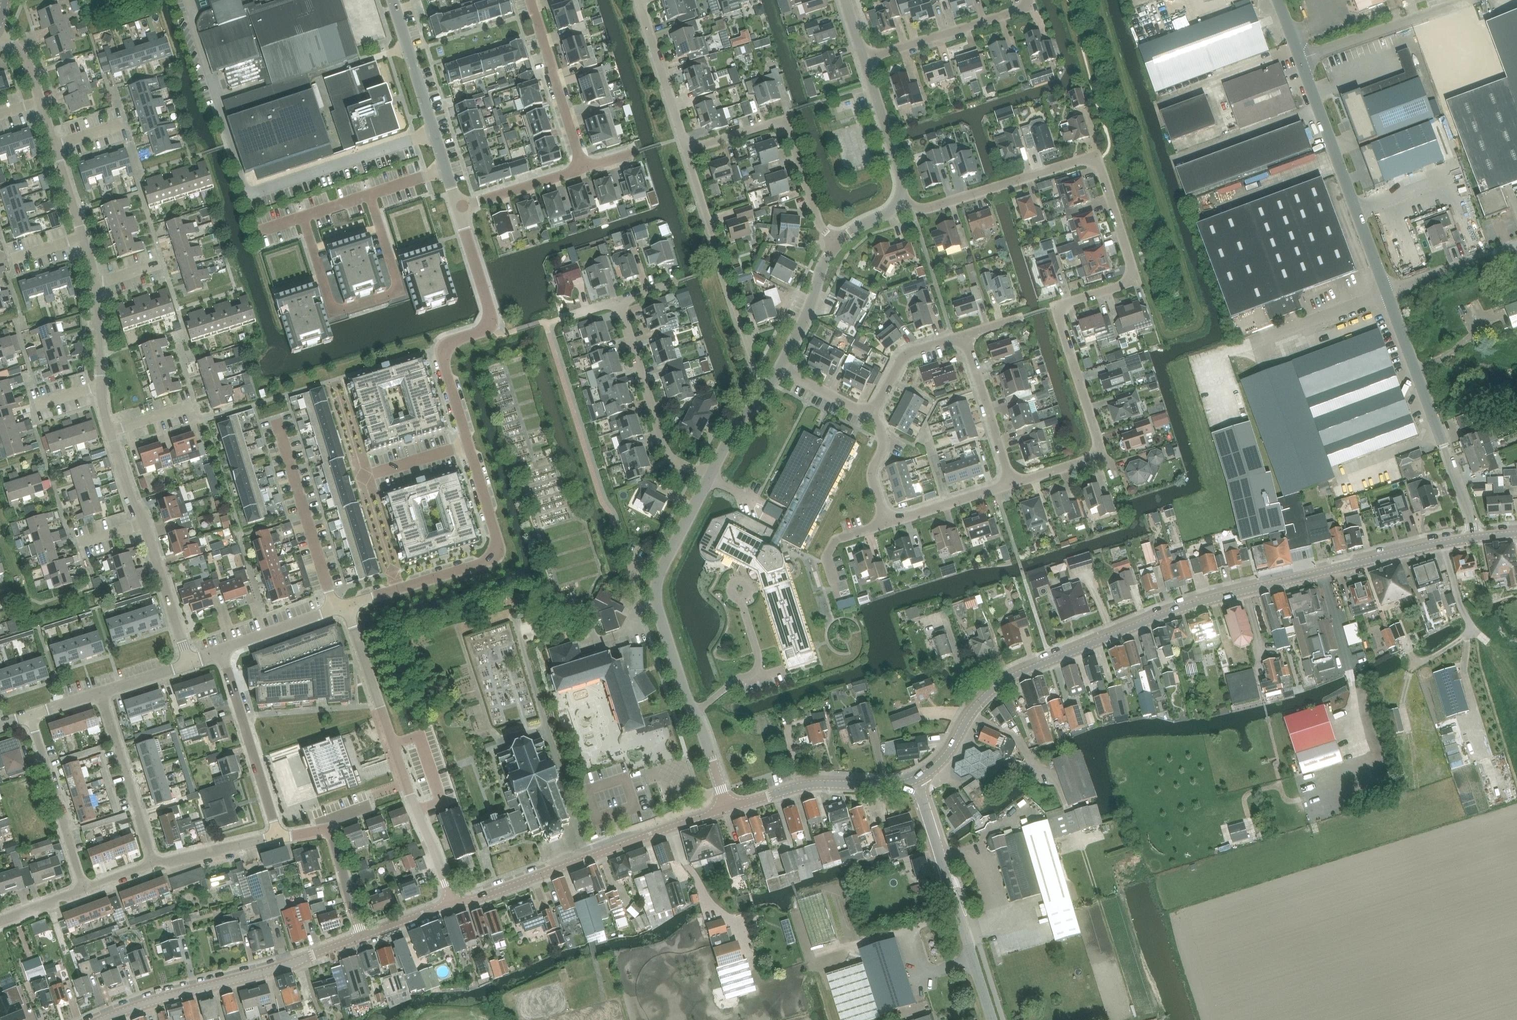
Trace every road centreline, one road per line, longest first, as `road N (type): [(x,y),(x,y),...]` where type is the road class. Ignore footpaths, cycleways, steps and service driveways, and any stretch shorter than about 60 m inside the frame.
road 1 (residential): [(188,664),(104,412),(83,236),(28,63),(0,38)]
road 2 (residential): [(1011,484),(1097,453),(1058,317),(1067,303),(1123,285),(1131,274),(1100,165),(1087,158),(928,208),(899,200)]
road 3 (tertiary): [(916,780),(946,756),(980,703),(1030,669),(1191,605),(1475,538)]
road 4 (residential): [(709,479),(662,567),(657,606),(727,809)]
road 5 (residential): [(455,906),(346,606)]
road 6 (tertiary): [(455,906),(727,809)]
road 7 (residential): [(346,606),(499,556),(469,444)]
road 8 (residential): [(469,444),(444,353),(450,342),(489,327),(491,315),(458,206)]
road 9 (tertiary): [(104,1019),(361,936)]
road 10 (residential): [(303,218),(332,307),(392,295),(398,286),(368,195)]
road 11 (unclassified): [(1475,538),(1387,295)]
road 12 (unclassified): [(992,1019),(916,780)]
road 13 (unclassified): [(1387,295),(1300,63)]
road 14 (residential): [(870,416),(883,442),(872,475),(886,524),(1011,484)]
road 15 (residential): [(836,244),(819,222),(782,124),(686,150)]
road 16 (residential): [(709,479),(664,447),(620,301)]
road 17 (residential): [(336,609),(278,422)]
road 18 (residential): [(277,837),(220,652)]
road 19 (tertiary): [(727,809),(797,786),(916,780)]
road 20 (residential): [(83,889),(30,715)]
road 21 (unclassified): [(1300,63),(1468,0)]
road 22 (residential): [(153,863),(100,692)]
road 23 (residential): [(446,170),(393,0)]
road 24 (residential): [(584,169),(530,0)]
road 25 (residential): [(864,60),(1021,9),(1026,0)]
road 26 (residential): [(361,936),(330,833),(277,837)]
road 27 (residential): [(686,150),(639,0)]
road 28 (residential): [(1011,484),(965,336)]
road 29 (residential): [(864,60),(902,178),(899,200)]
road 30 (unclassified): [(1253,342),(1387,295)]
road 31 (residential): [(836,244),(780,367)]
road 32 (residential): [(780,367),(709,479)]
road 33 (residential): [(870,416),(901,360),(965,336)]
road 34 (residential): [(584,169),(458,206)]
road 35 (residential): [(153,863),(277,837)]
road 36 (residential): [(220,652),(336,609)]

